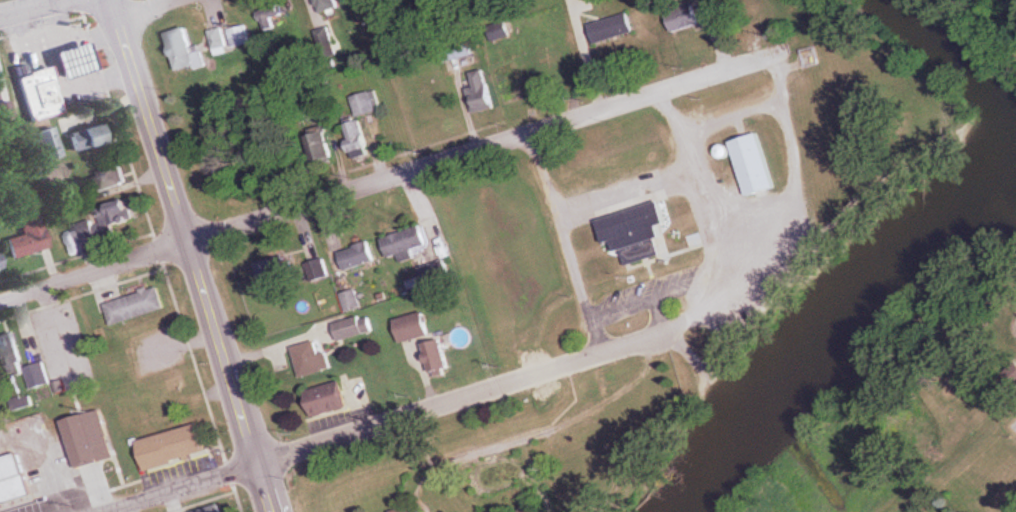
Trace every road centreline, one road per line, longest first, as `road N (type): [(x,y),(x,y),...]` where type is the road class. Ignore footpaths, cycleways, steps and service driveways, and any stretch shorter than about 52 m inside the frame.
road 1 (residential): [(601,354),(701,308),(783,237),(794,153),(772,56),(187,241)]
road 2 (secondary): [(274,511),(110,0)]
road 3 (residential): [(259,462),(601,354)]
road 4 (residential): [(0,301),(187,241)]
road 5 (residential): [(99,511),(259,462)]

